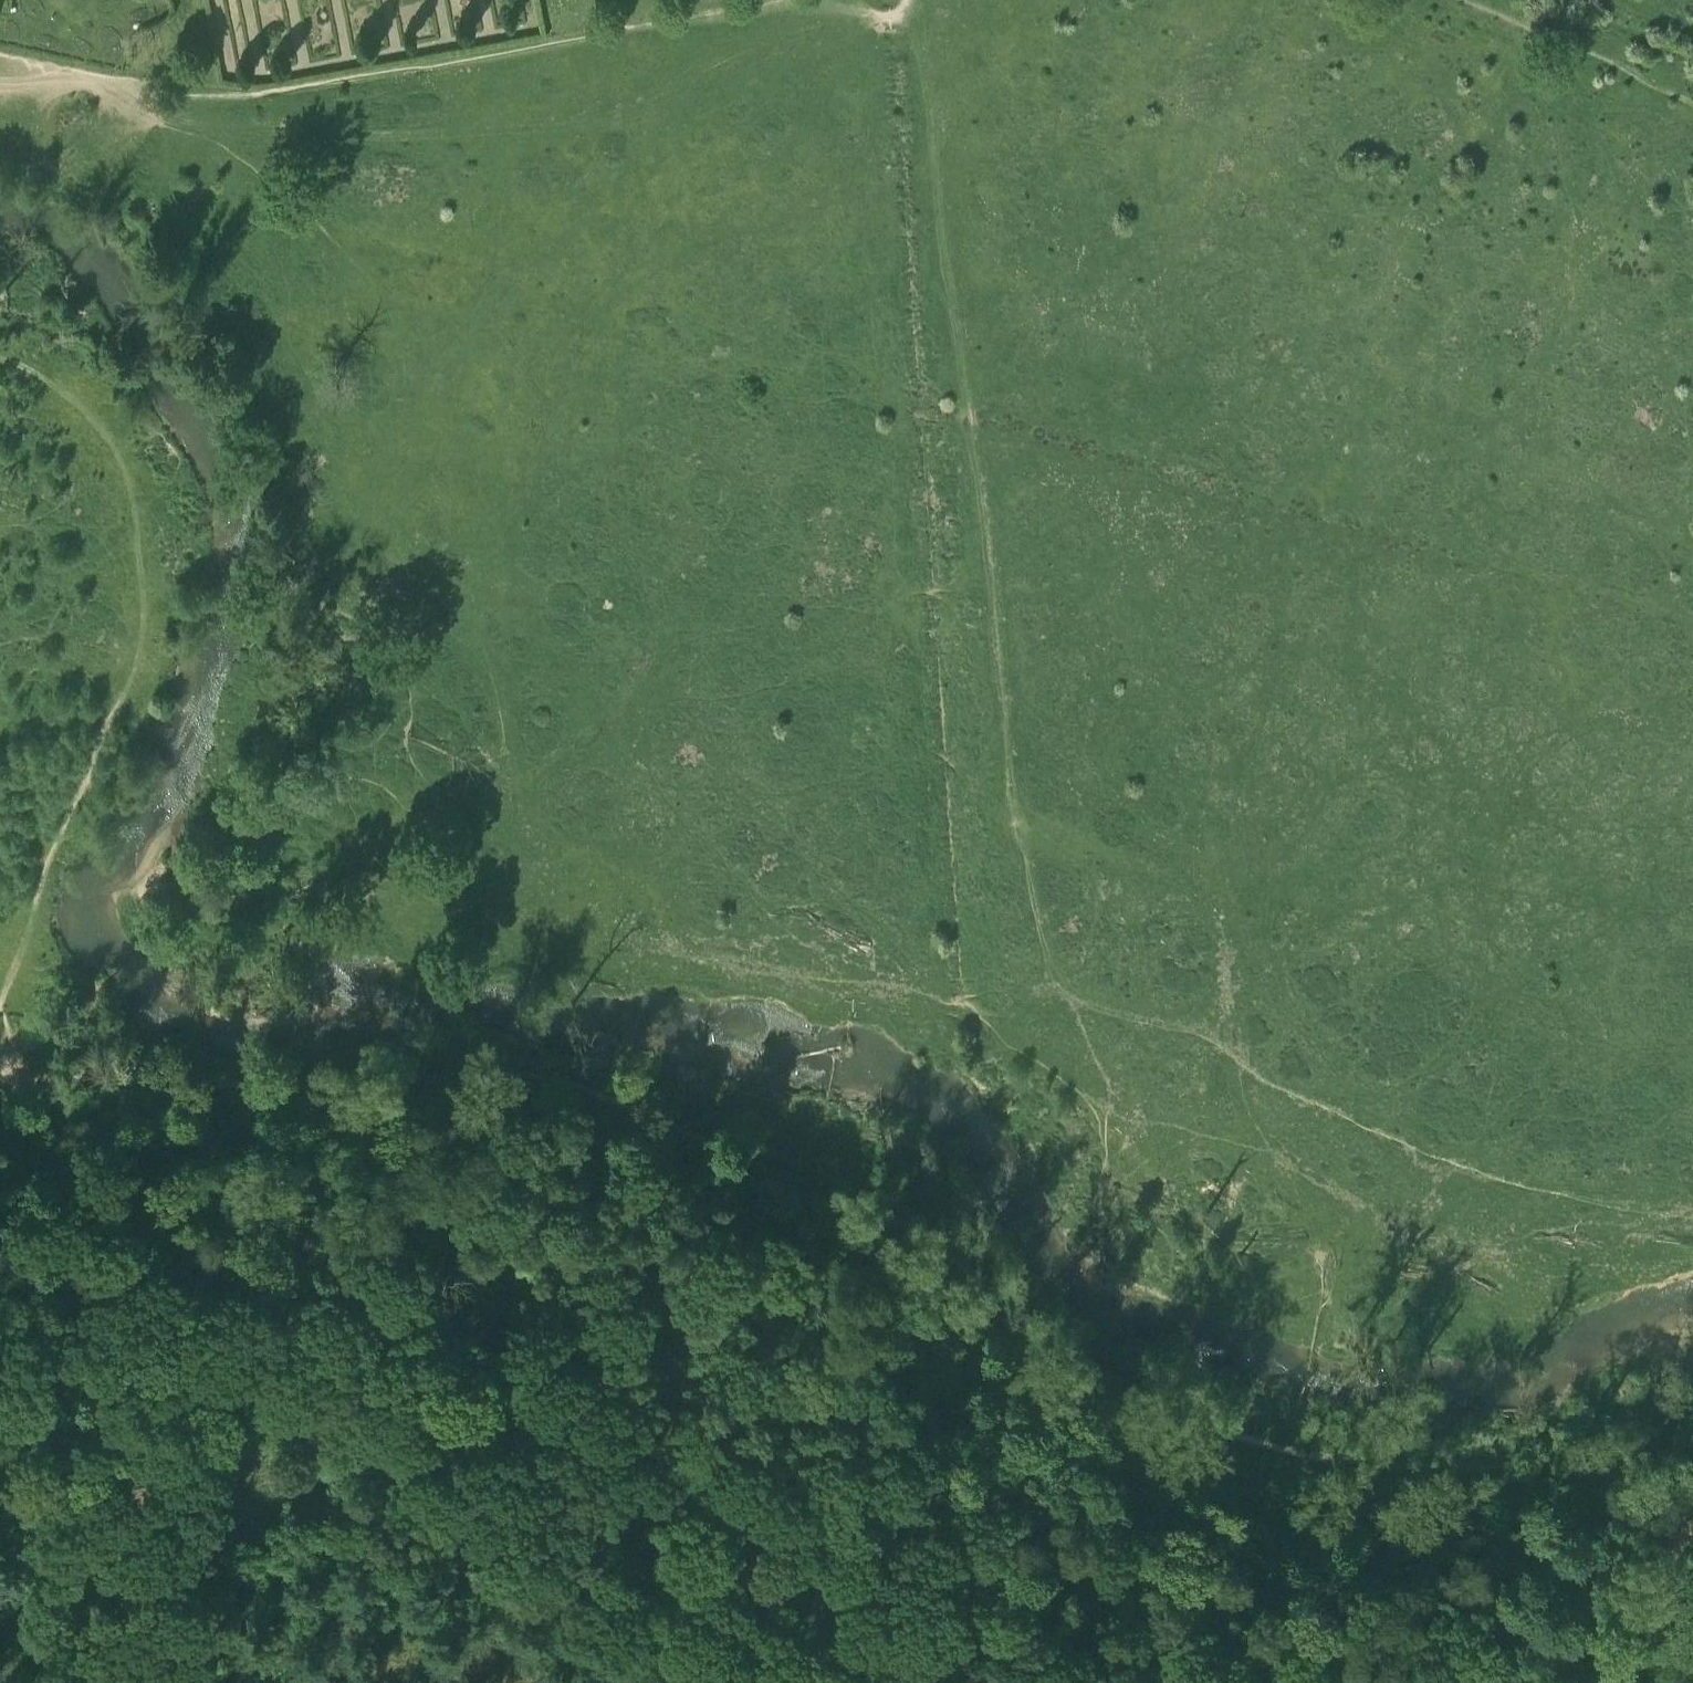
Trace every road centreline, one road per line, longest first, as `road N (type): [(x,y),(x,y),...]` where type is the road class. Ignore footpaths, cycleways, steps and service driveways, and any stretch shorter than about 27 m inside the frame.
road 1 (track): [(0,1313),(72,1354),(111,1366),(217,1290),(274,1275),(325,1281),(688,1403),(1053,1610),(1151,1649),(1174,1682)]
road 2 (track): [(1585,1682),(1671,1545),(1692,1536)]

